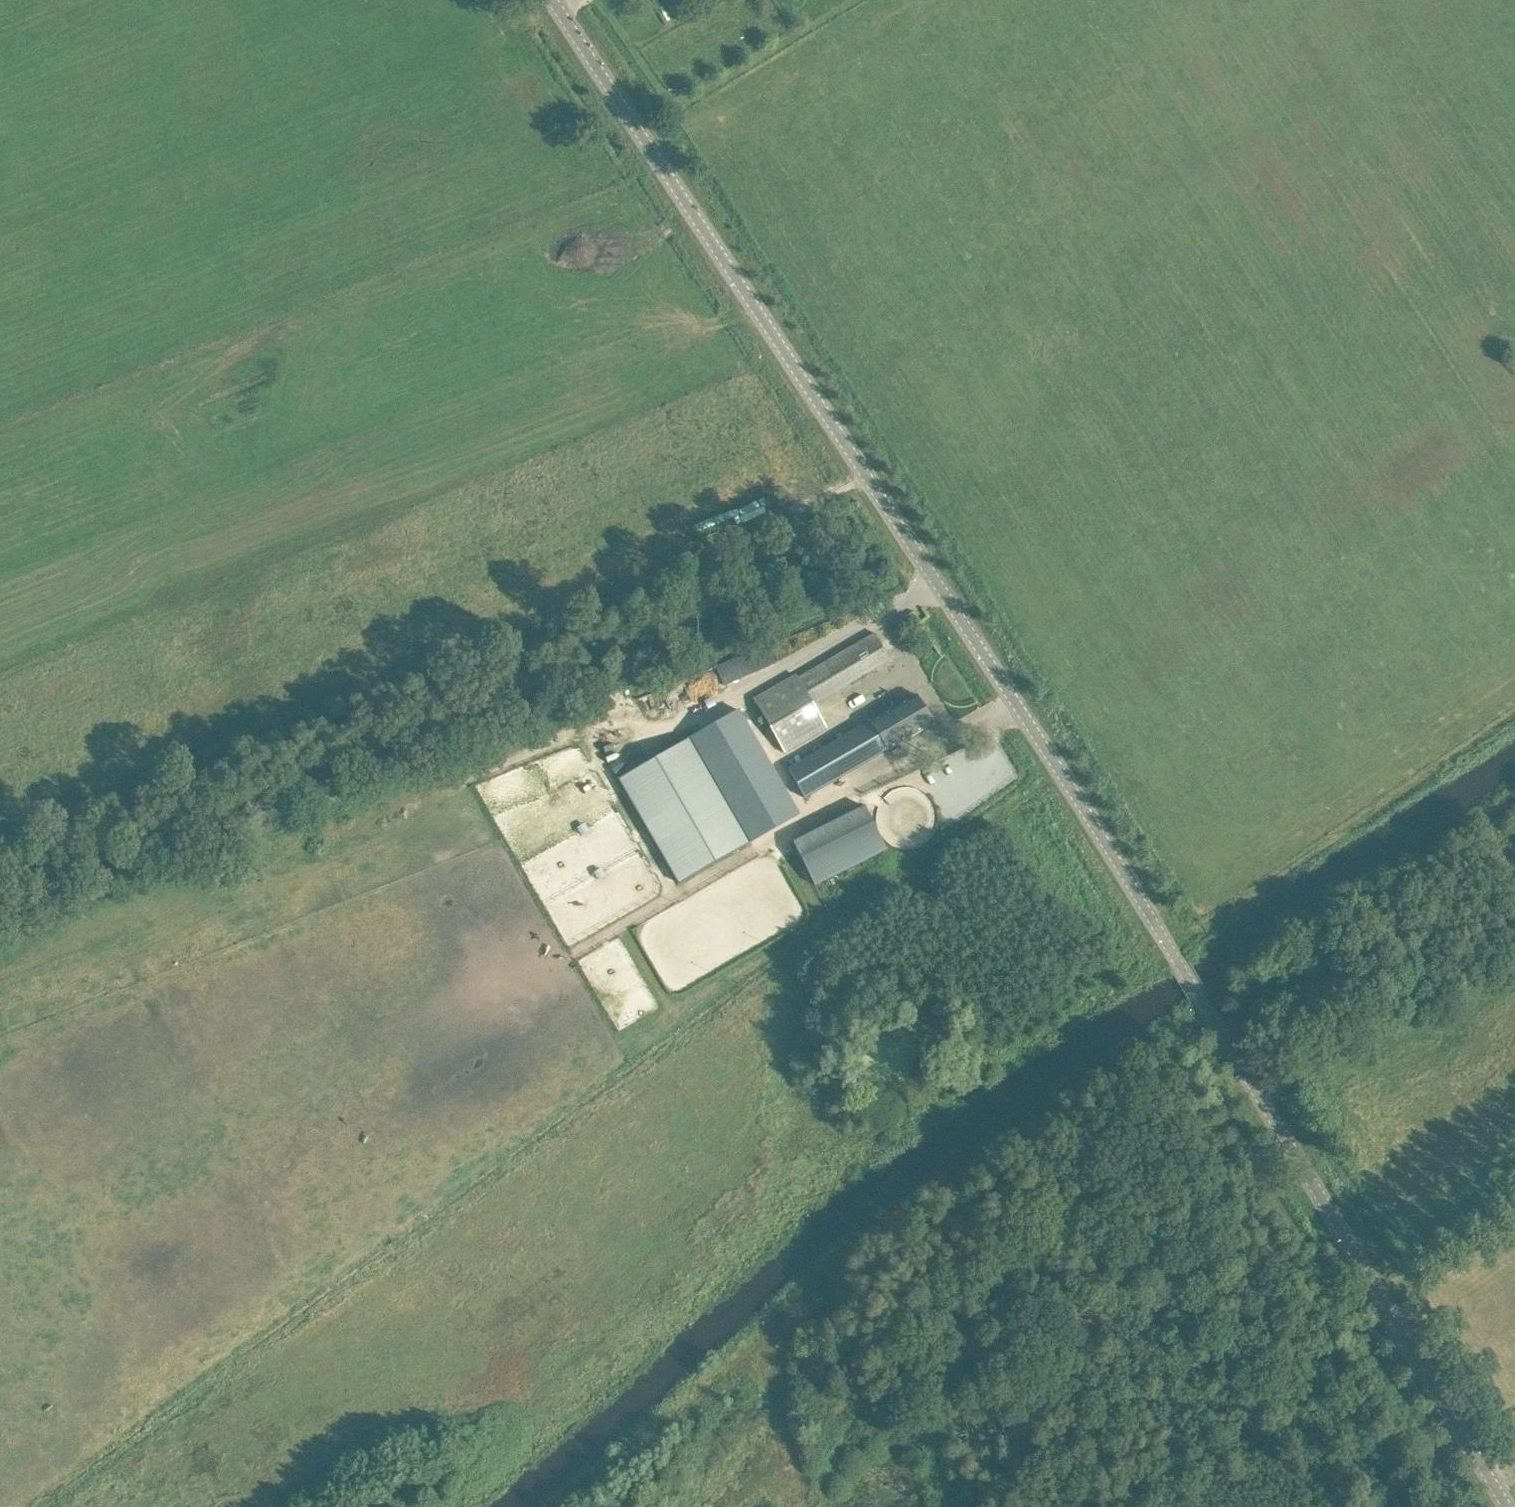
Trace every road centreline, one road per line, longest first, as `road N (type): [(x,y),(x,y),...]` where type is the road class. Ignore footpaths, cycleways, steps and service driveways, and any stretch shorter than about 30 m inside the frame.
road 1 (unclassified): [(1508,1506),(1082,804),(554,0)]
road 2 (track): [(568,1506),(819,1279),(951,1175),(1033,1117),(1212,1019)]

